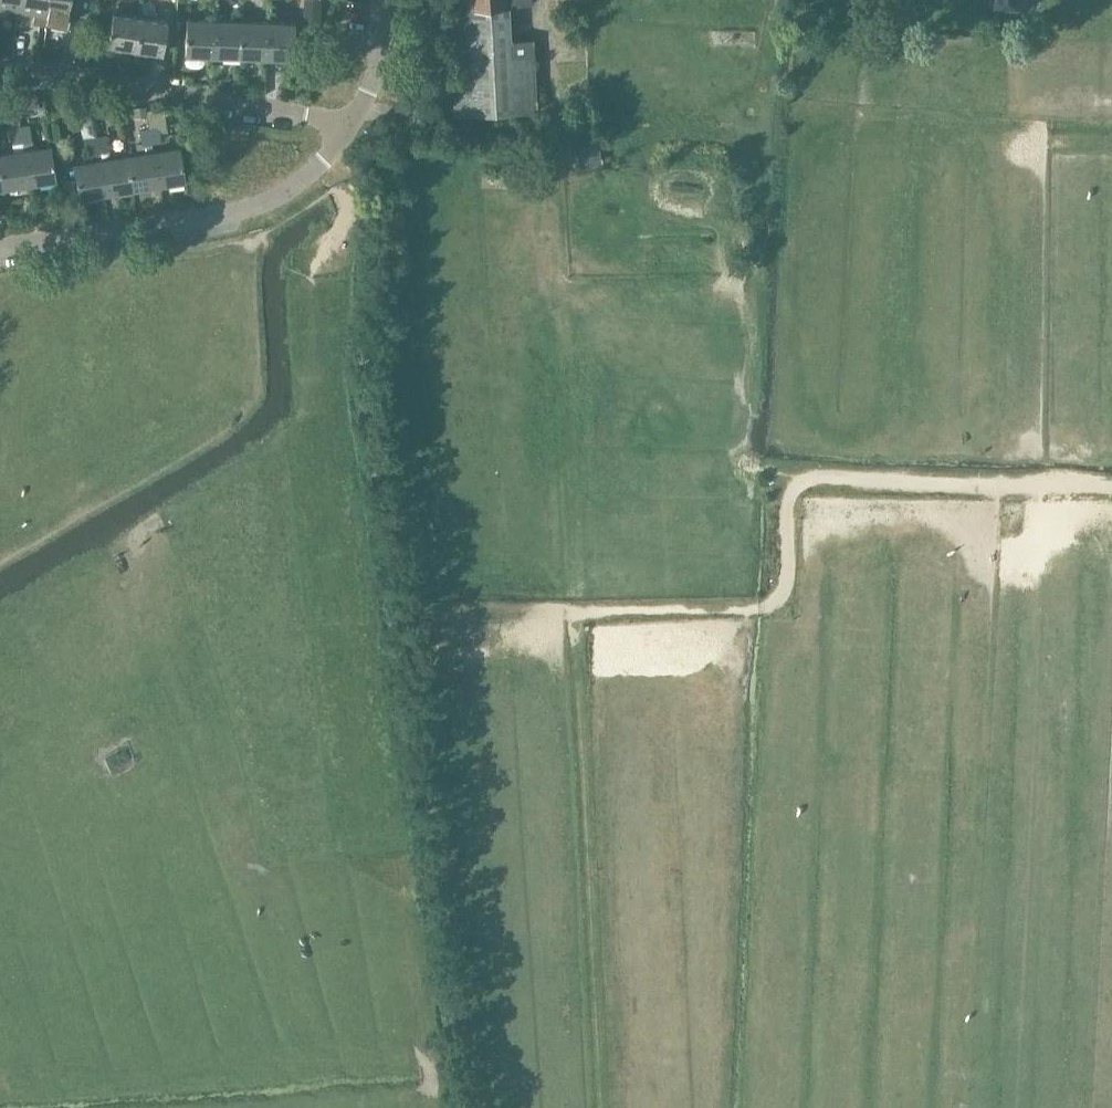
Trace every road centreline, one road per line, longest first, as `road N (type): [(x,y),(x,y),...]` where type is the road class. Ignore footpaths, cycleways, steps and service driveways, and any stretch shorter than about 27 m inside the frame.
road 1 (residential): [(0,251),(170,226),(250,203),(307,175),(354,126)]
road 2 (residential): [(354,126),(0,59)]
road 3 (residential): [(354,126),(373,83),(377,0)]

